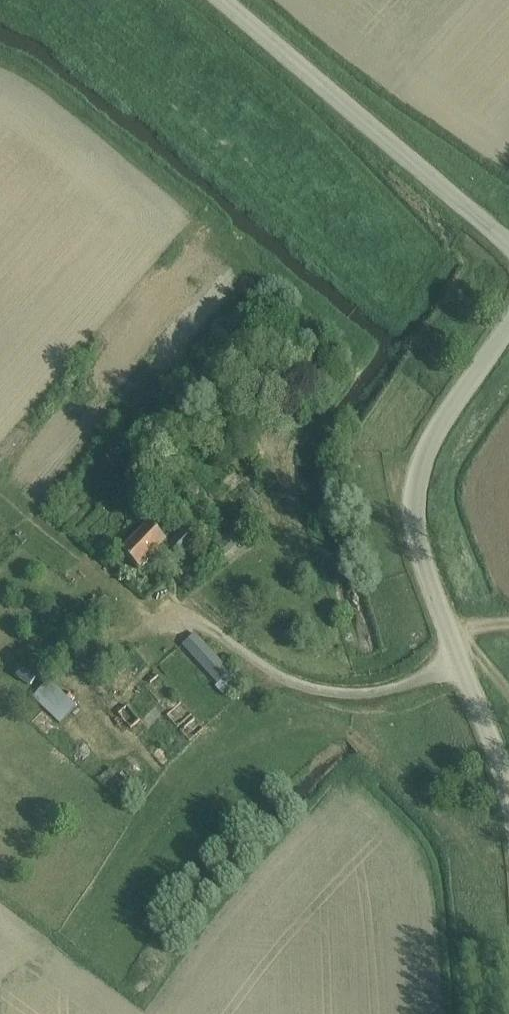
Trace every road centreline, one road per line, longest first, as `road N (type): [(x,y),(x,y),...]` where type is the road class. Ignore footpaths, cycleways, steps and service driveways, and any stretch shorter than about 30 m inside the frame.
road 1 (unclassified): [(508,807),(413,521),(435,440),(508,326)]
road 2 (unclassified): [(508,241),(225,0)]

